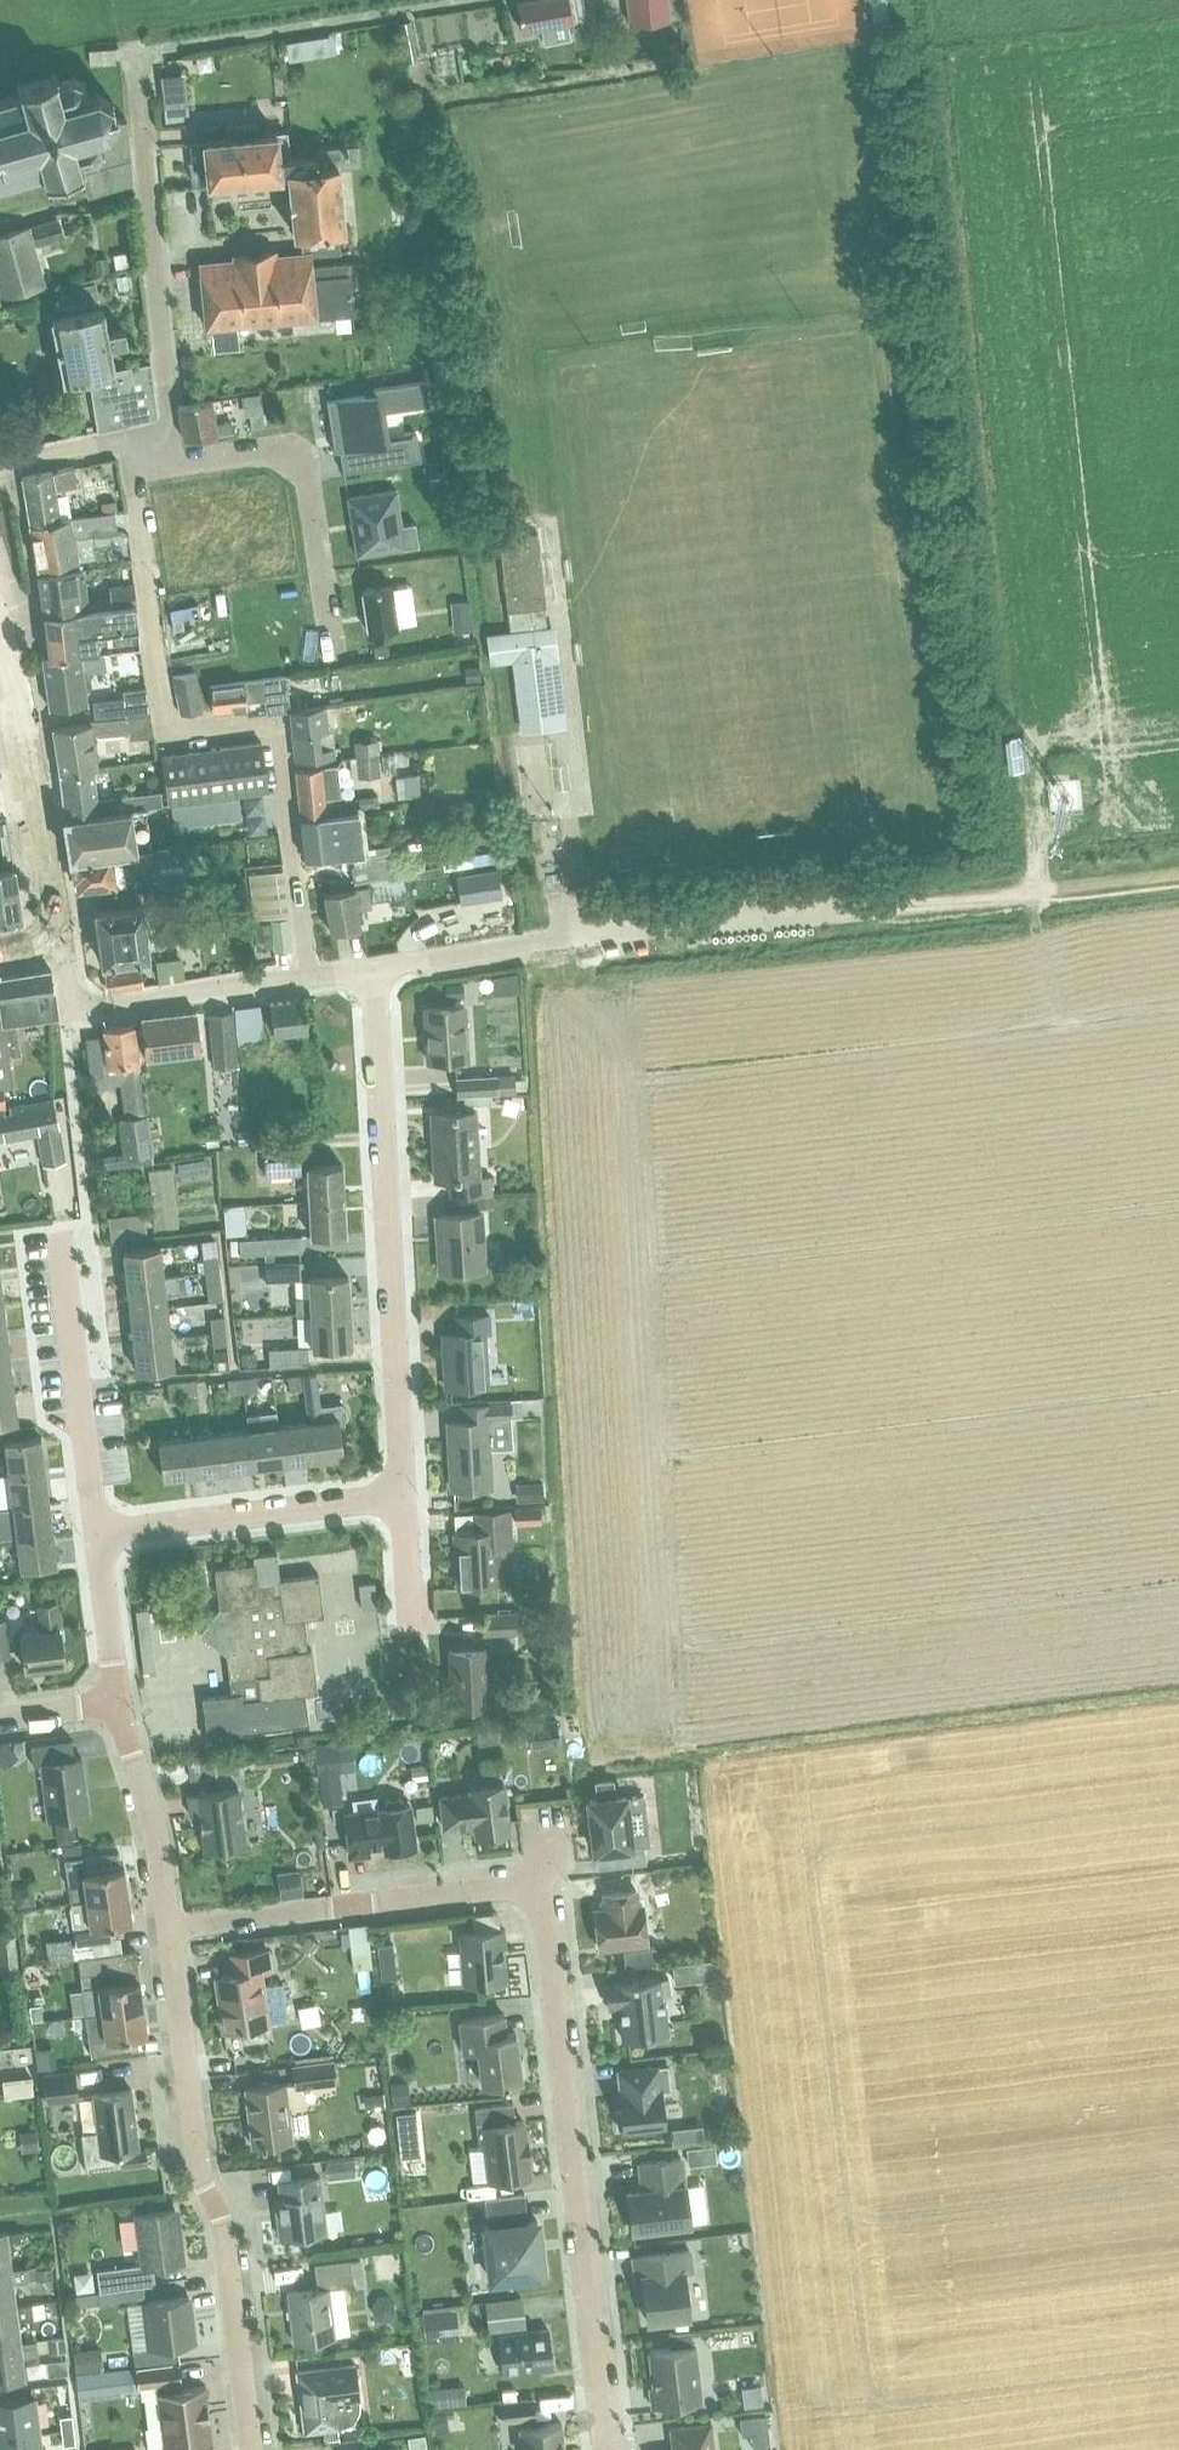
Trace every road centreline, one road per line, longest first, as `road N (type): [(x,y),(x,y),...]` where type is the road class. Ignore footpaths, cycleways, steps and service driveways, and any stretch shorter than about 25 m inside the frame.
road 1 (residential): [(132,438),(170,429),(134,51),(455,0)]
road 2 (residential): [(310,975),(280,729),(269,722),(180,732),(170,722),(137,471)]
road 3 (residential): [(612,2449),(547,1879)]
road 4 (residential): [(252,2449),(224,2227),(202,2173),(169,1927)]
road 5 (residential): [(403,1493),(374,967)]
road 6 (residential): [(374,967),(881,910)]
road 7 (residential): [(169,1927),(547,1879)]
road 8 (residential): [(137,471),(278,451),(308,476),(332,658)]
road 9 (residential): [(403,1493),(96,1526)]
road 10 (residential): [(63,933),(78,1006),(310,975)]
road 11 (tertiary): [(63,933),(0,640)]
road 12 (residential): [(96,1526),(63,1244)]
road 13 (residential): [(169,1927),(155,1817),(118,1701)]
road 14 (residential): [(118,1701),(96,1526)]
road 15 (residential): [(0,467),(132,438)]
road 16 (residential): [(415,1627),(403,1493)]

